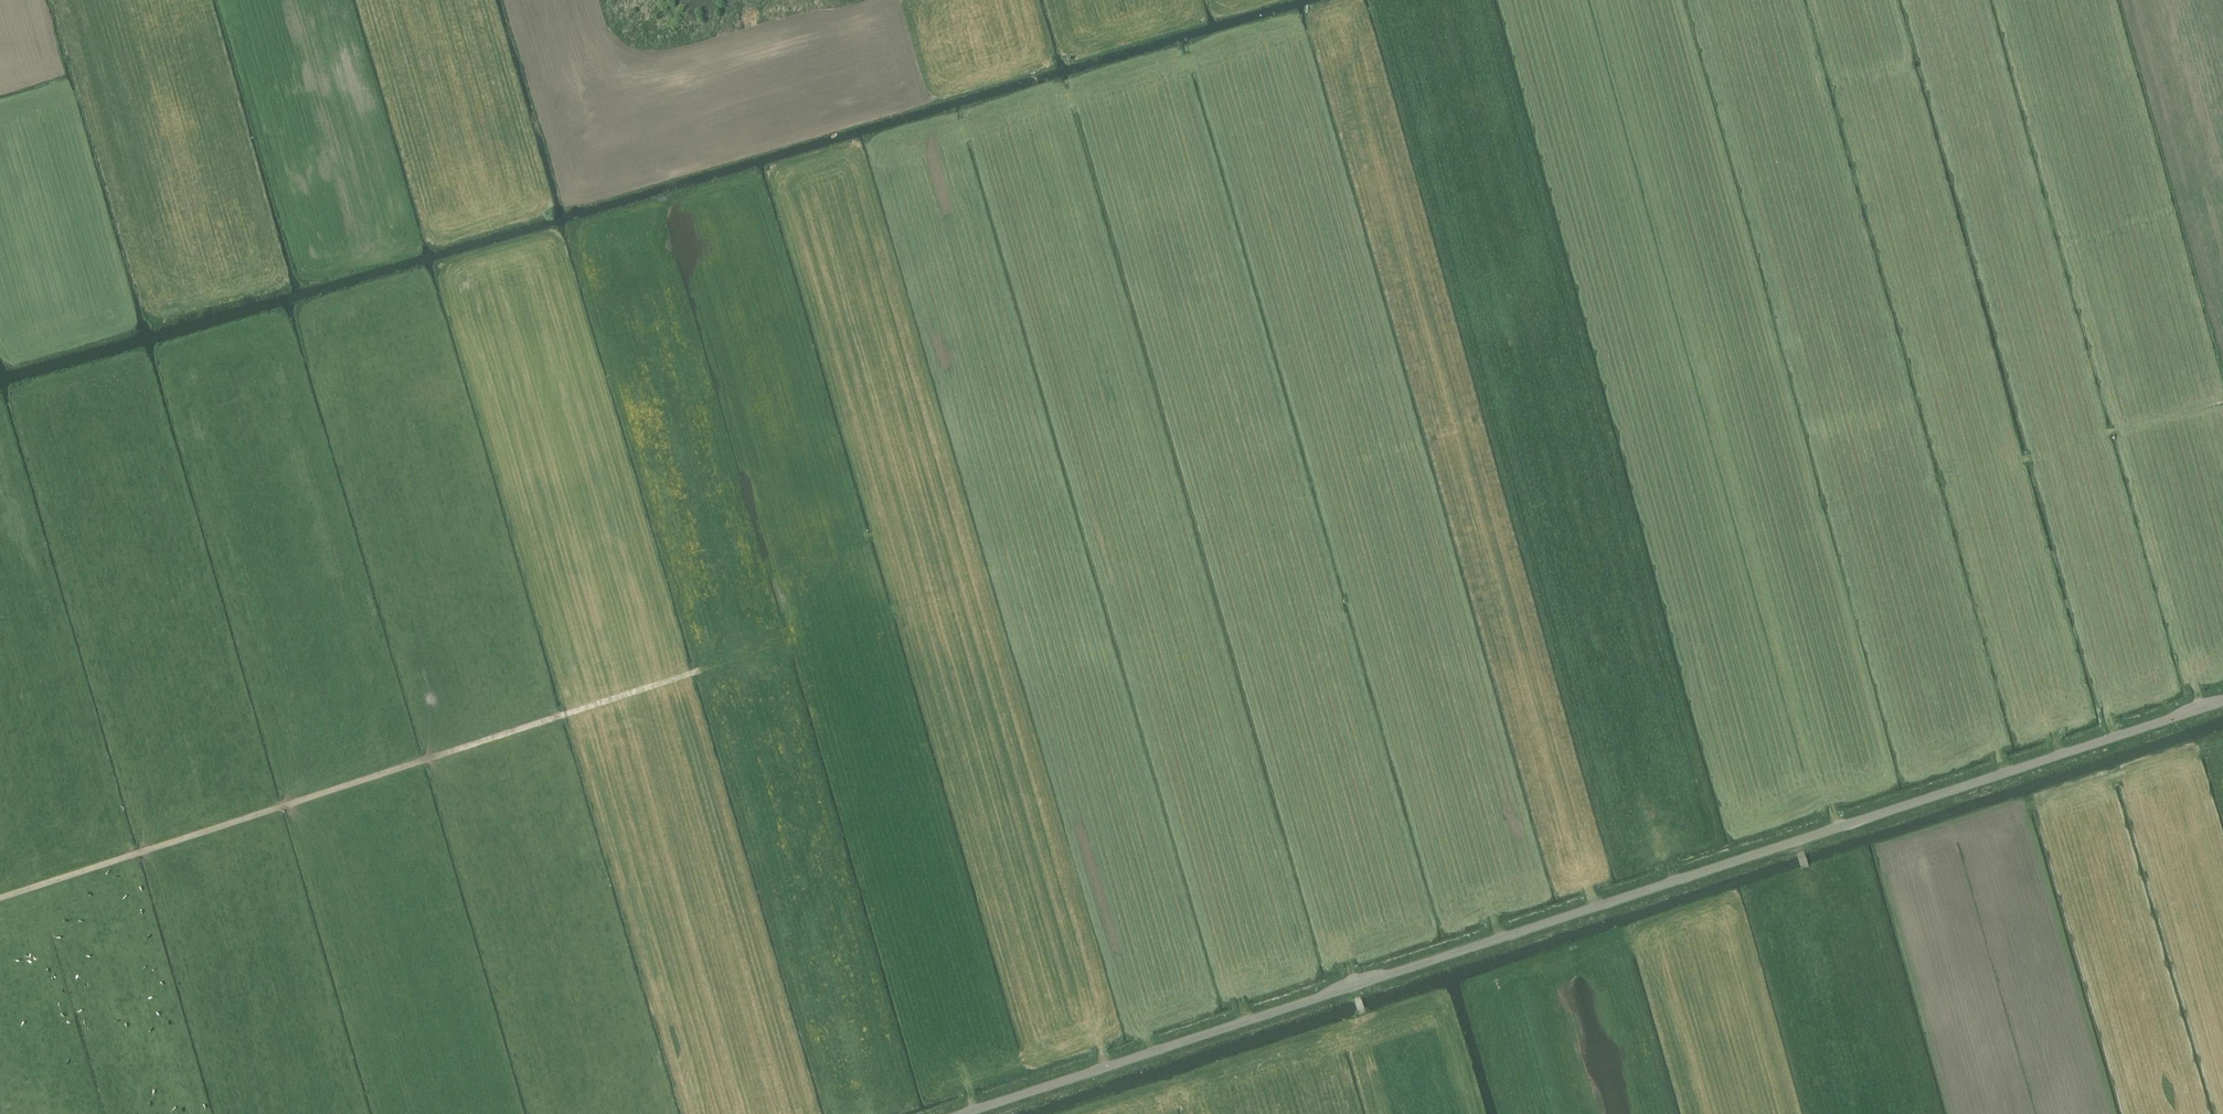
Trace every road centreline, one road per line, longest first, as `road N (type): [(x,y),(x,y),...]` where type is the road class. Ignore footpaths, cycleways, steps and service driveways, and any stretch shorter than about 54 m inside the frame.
road 1 (unclassified): [(963,1113),(2222,701)]
road 2 (track): [(688,674),(0,897)]

